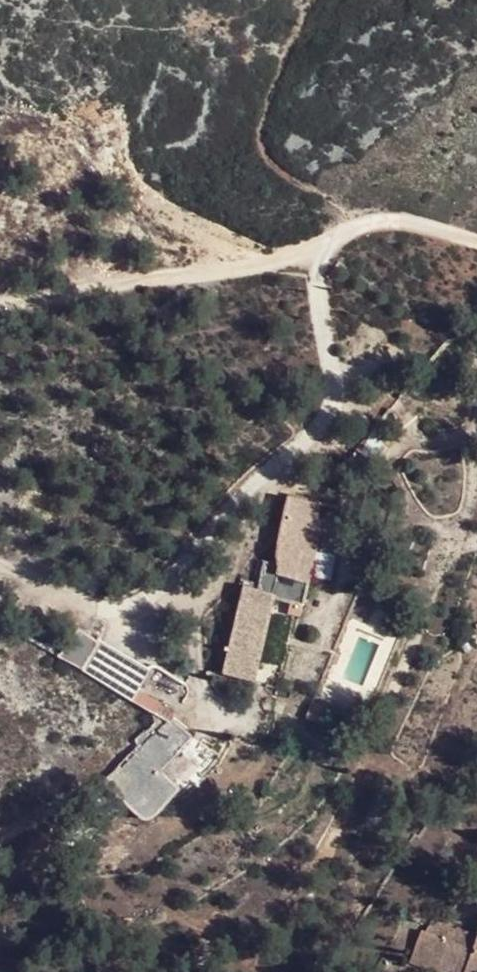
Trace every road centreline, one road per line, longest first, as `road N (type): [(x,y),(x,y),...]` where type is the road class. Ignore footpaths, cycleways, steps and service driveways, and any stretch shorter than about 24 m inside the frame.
road 1 (unclassified): [(476,241),(403,219),(375,221),(322,250),(319,310),(330,406),(224,510),(149,601),(133,606)]
road 2 (track): [(0,306),(233,273),(322,250)]

